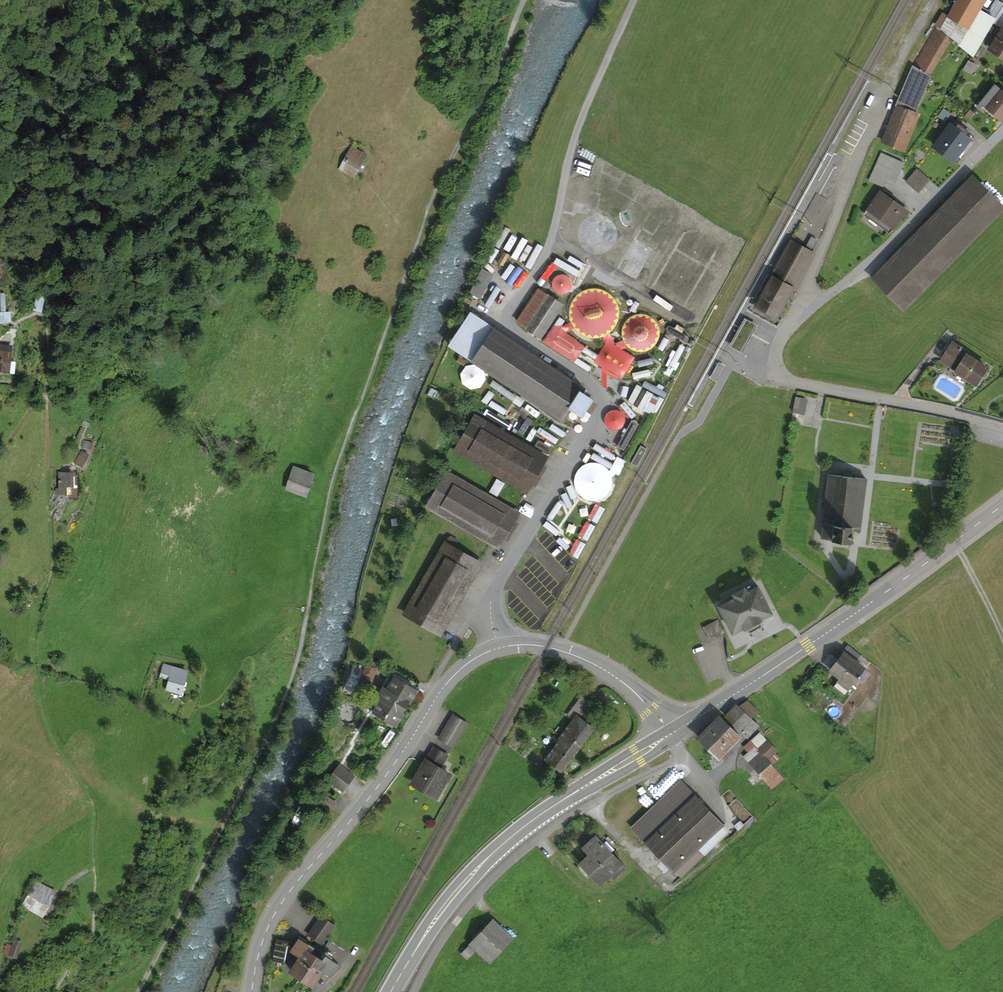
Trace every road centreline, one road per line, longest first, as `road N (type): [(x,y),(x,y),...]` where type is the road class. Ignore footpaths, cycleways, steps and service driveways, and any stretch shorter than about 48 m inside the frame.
road 1 (unclassified): [(633,0),(584,116),(543,259),(509,314),(513,329),(595,384),(600,398),(584,444),(495,585),(489,606),(497,647)]
road 2 (track): [(53,991),(95,927),(93,807),(49,730),(35,678),(35,617),(52,564),(47,345),(38,314),(16,324)]
road 3 (residential): [(1002,427),(801,386),(779,373),(774,358),(787,331),(893,243),(1002,131)]
road 4 (tertiary): [(253,991),(265,935),(288,890),(374,787),(447,679),(497,647)]
road 5 (primary): [(1002,504),(672,733)]
road 6 (primary): [(672,733),(503,847),(448,905),(392,991)]
road 7 (tertiary): [(497,647),(535,645),(583,659),(630,687),(672,733)]

